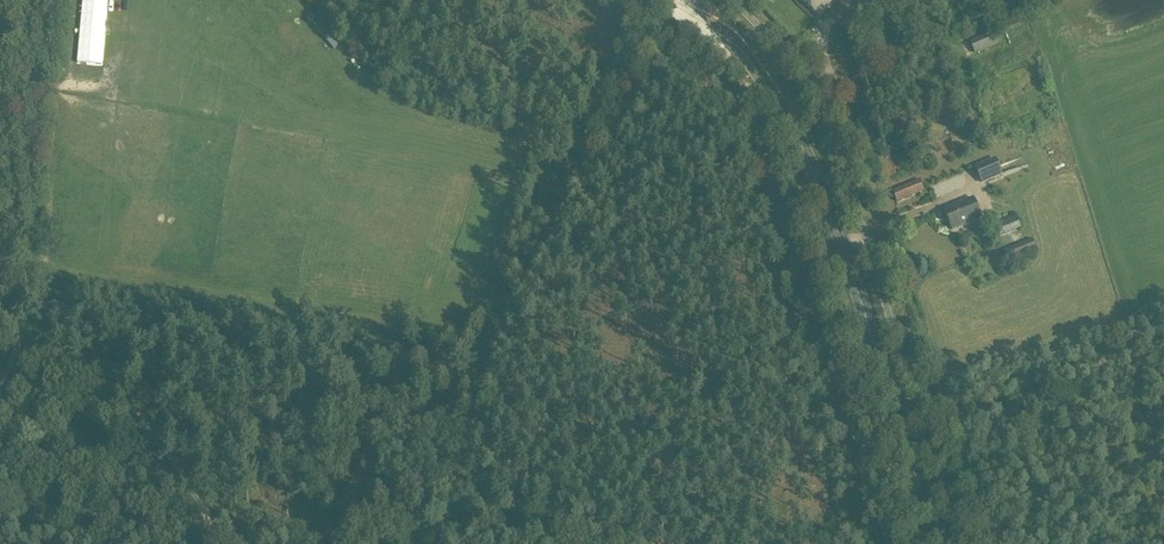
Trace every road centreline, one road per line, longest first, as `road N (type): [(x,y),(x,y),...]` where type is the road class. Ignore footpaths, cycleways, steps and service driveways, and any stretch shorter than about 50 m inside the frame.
road 1 (primary): [(938,543),(822,190),(761,76),(698,0)]
road 2 (track): [(20,260),(61,335),(180,467),(221,543)]
road 3 (track): [(444,543),(500,325),(500,299),(480,278)]

